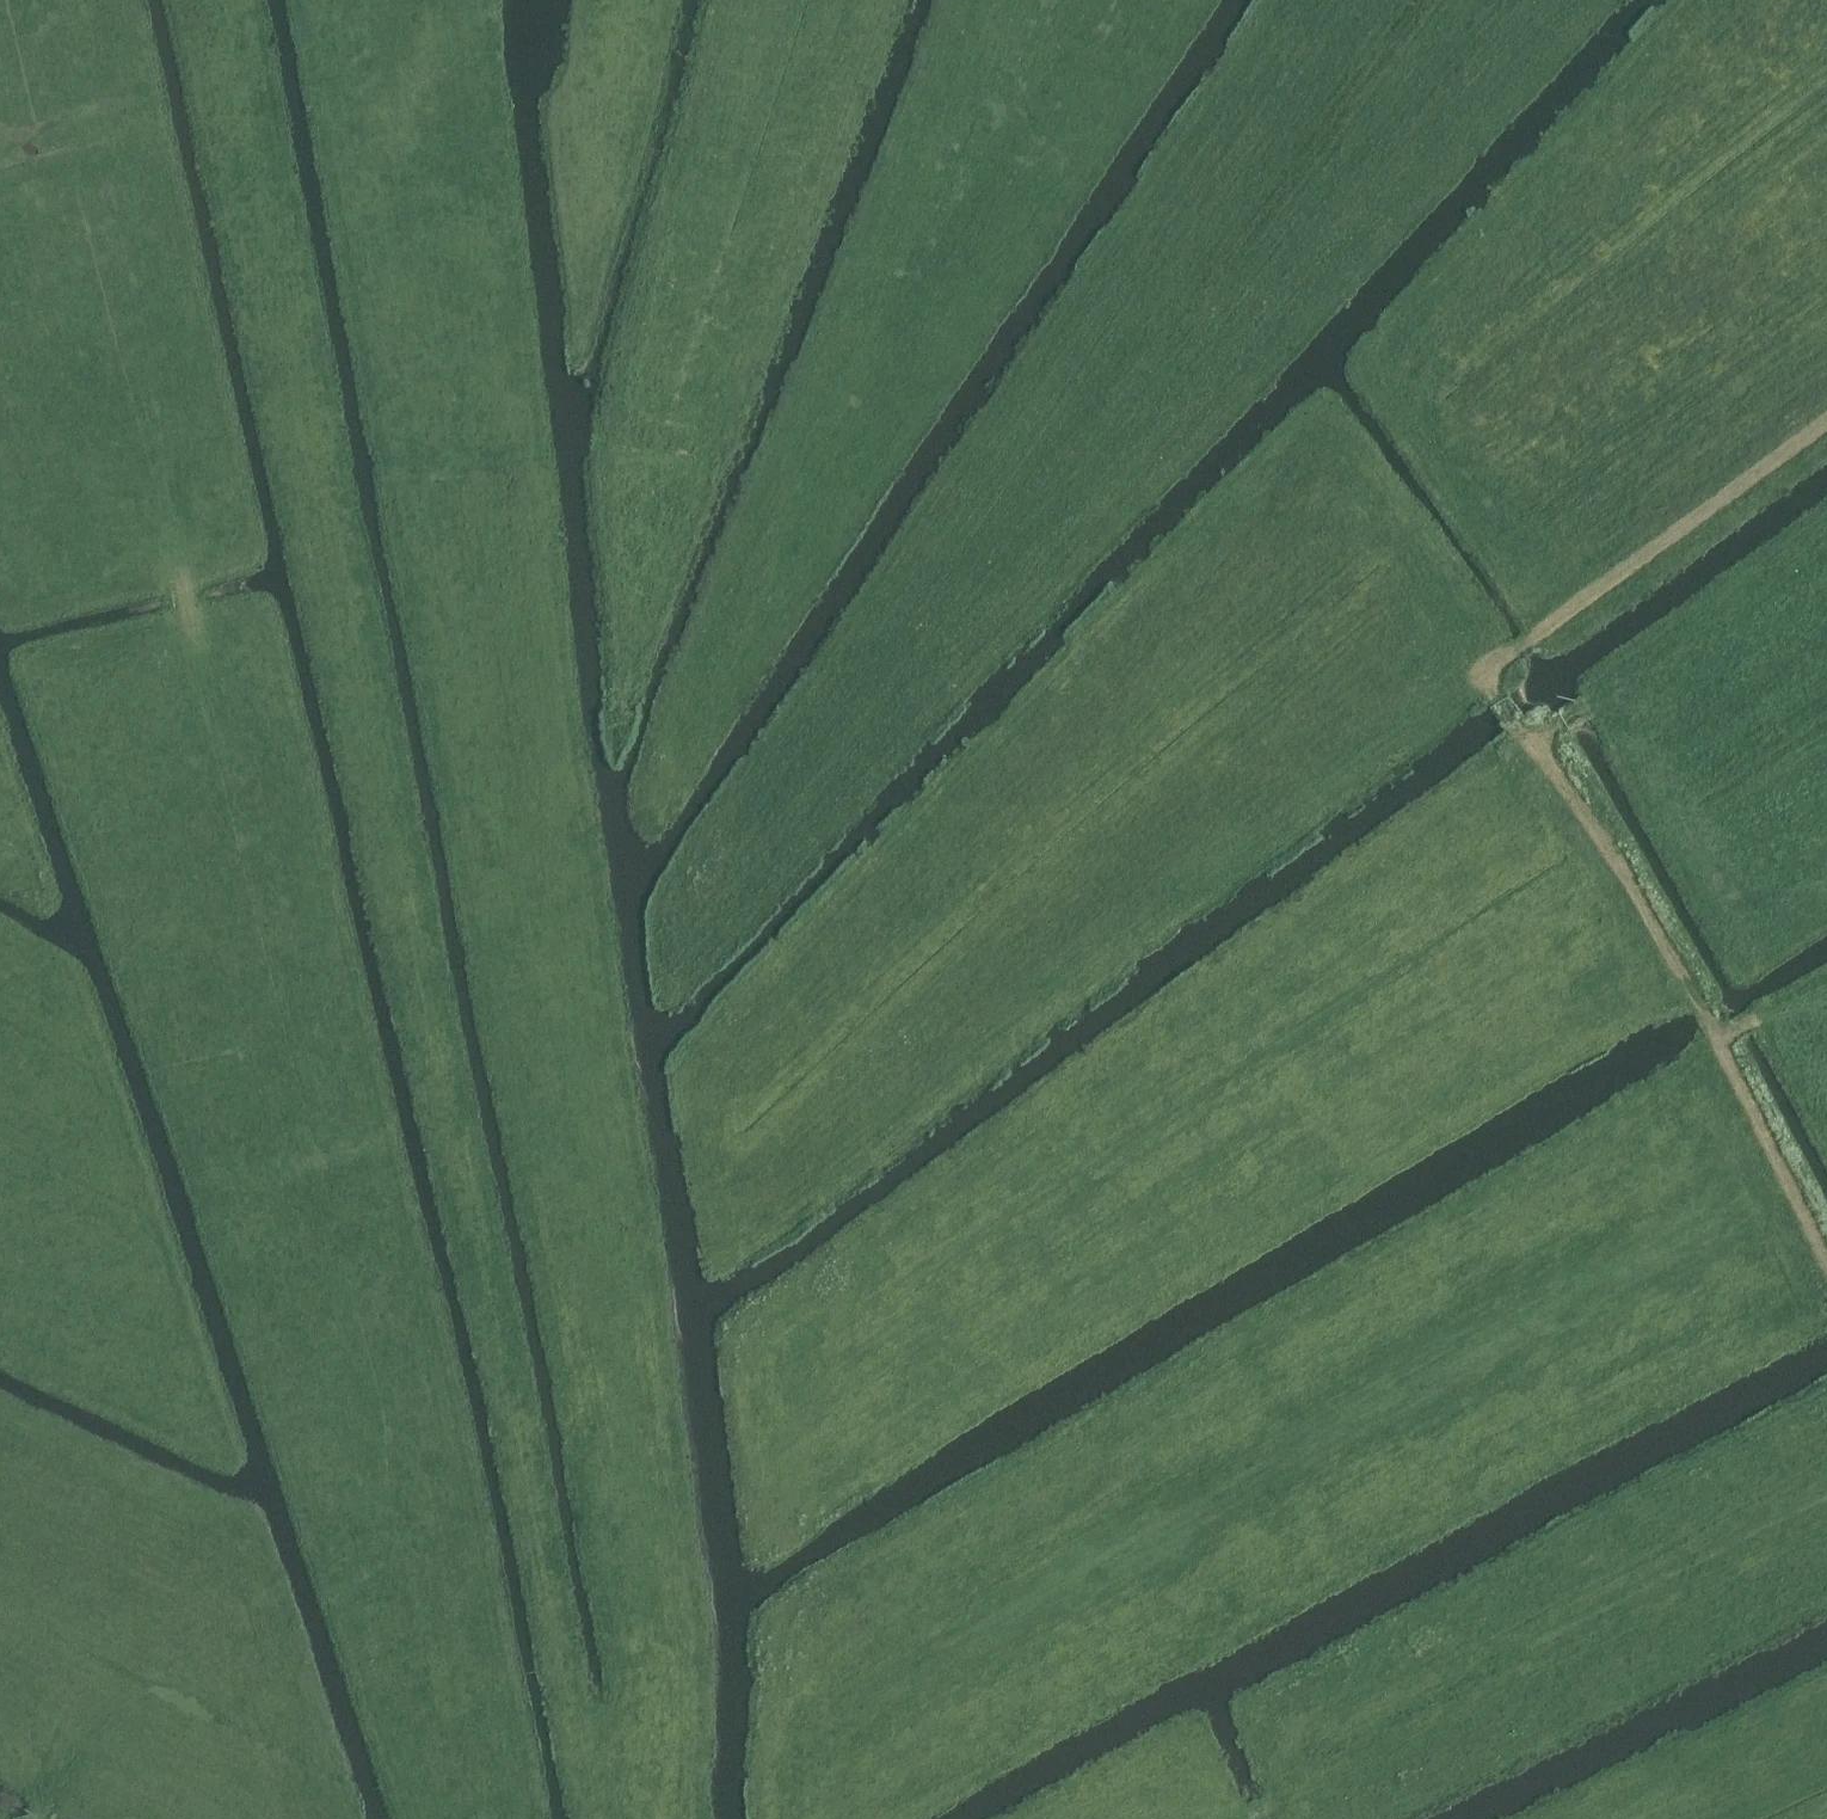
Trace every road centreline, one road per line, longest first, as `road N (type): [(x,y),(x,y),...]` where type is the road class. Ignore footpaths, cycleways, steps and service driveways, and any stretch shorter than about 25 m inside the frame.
road 1 (track): [(1826,419),(1496,688),(1532,743)]
road 2 (track): [(1720,1035),(1532,743),(1596,698)]
road 3 (track): [(1826,1245),(1720,1035),(1754,1019)]

